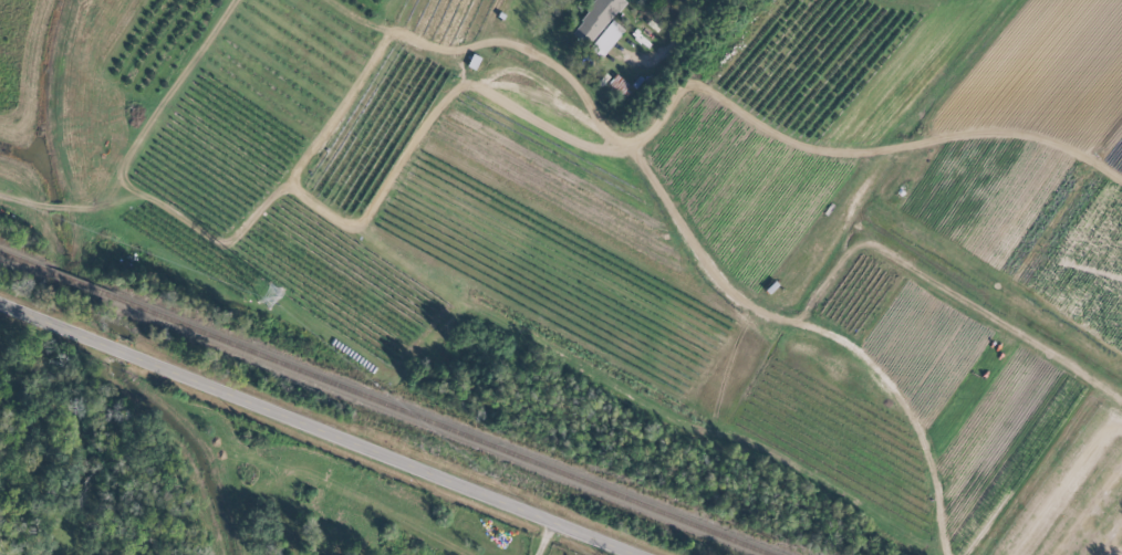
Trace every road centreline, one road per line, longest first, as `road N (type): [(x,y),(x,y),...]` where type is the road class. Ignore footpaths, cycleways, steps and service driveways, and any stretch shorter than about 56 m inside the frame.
road 1 (tertiary): [(628,554),(87,343)]

